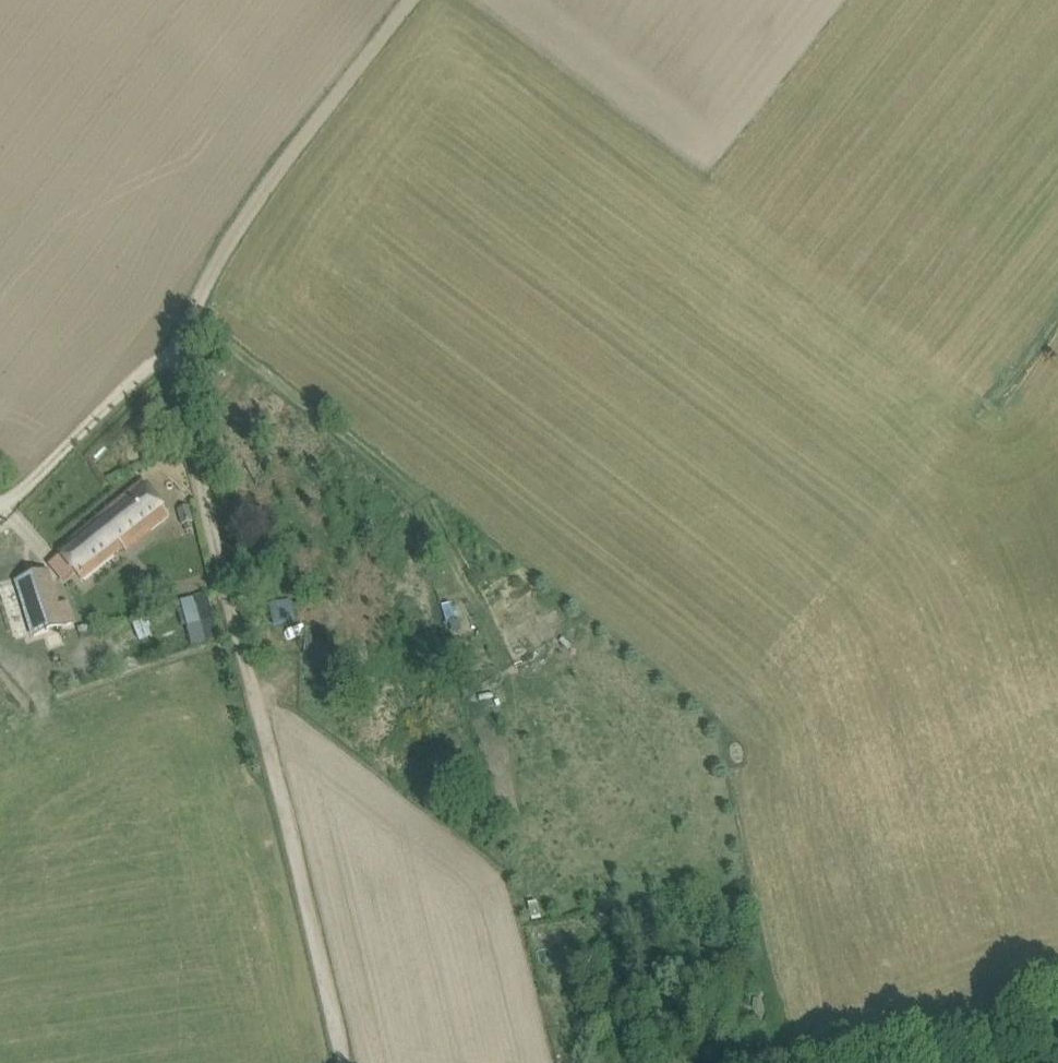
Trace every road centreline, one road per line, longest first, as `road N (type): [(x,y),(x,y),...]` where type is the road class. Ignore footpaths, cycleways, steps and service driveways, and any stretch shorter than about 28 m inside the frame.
road 1 (track): [(342,1062),(199,463),(183,344),(252,205),(412,0)]
road 2 (track): [(183,344),(46,475),(17,493),(0,492)]

